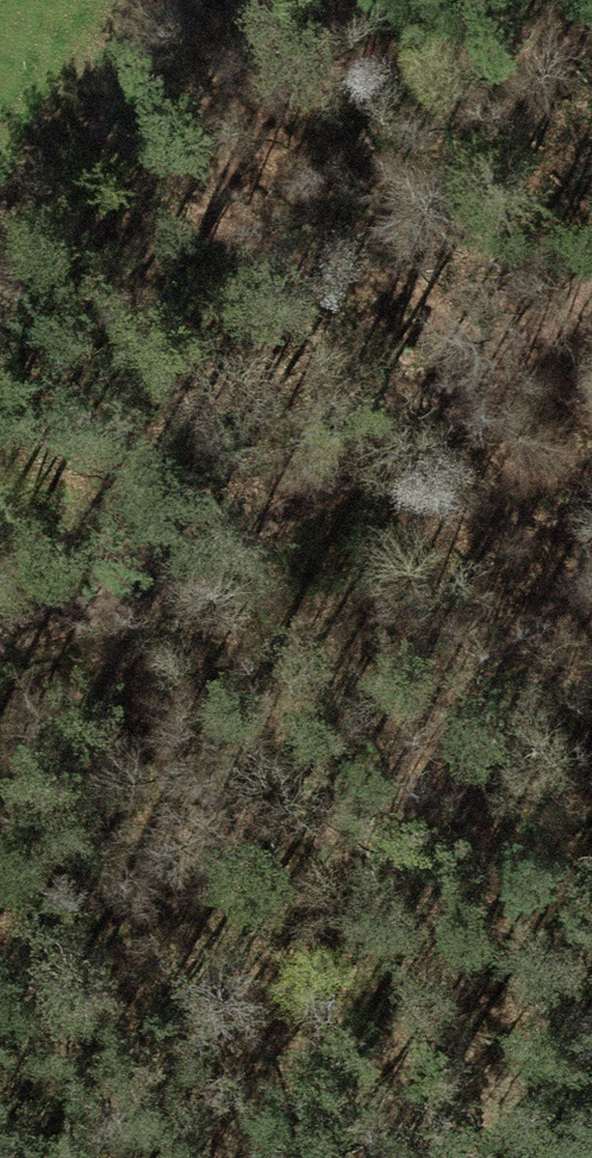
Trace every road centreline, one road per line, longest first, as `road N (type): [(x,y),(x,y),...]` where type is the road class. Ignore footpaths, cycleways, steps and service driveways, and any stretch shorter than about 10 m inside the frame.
road 1 (track): [(0,644),(237,533),(591,293)]
road 2 (track): [(180,0),(0,342)]
road 3 (motorway): [(591,1007),(378,1157)]

